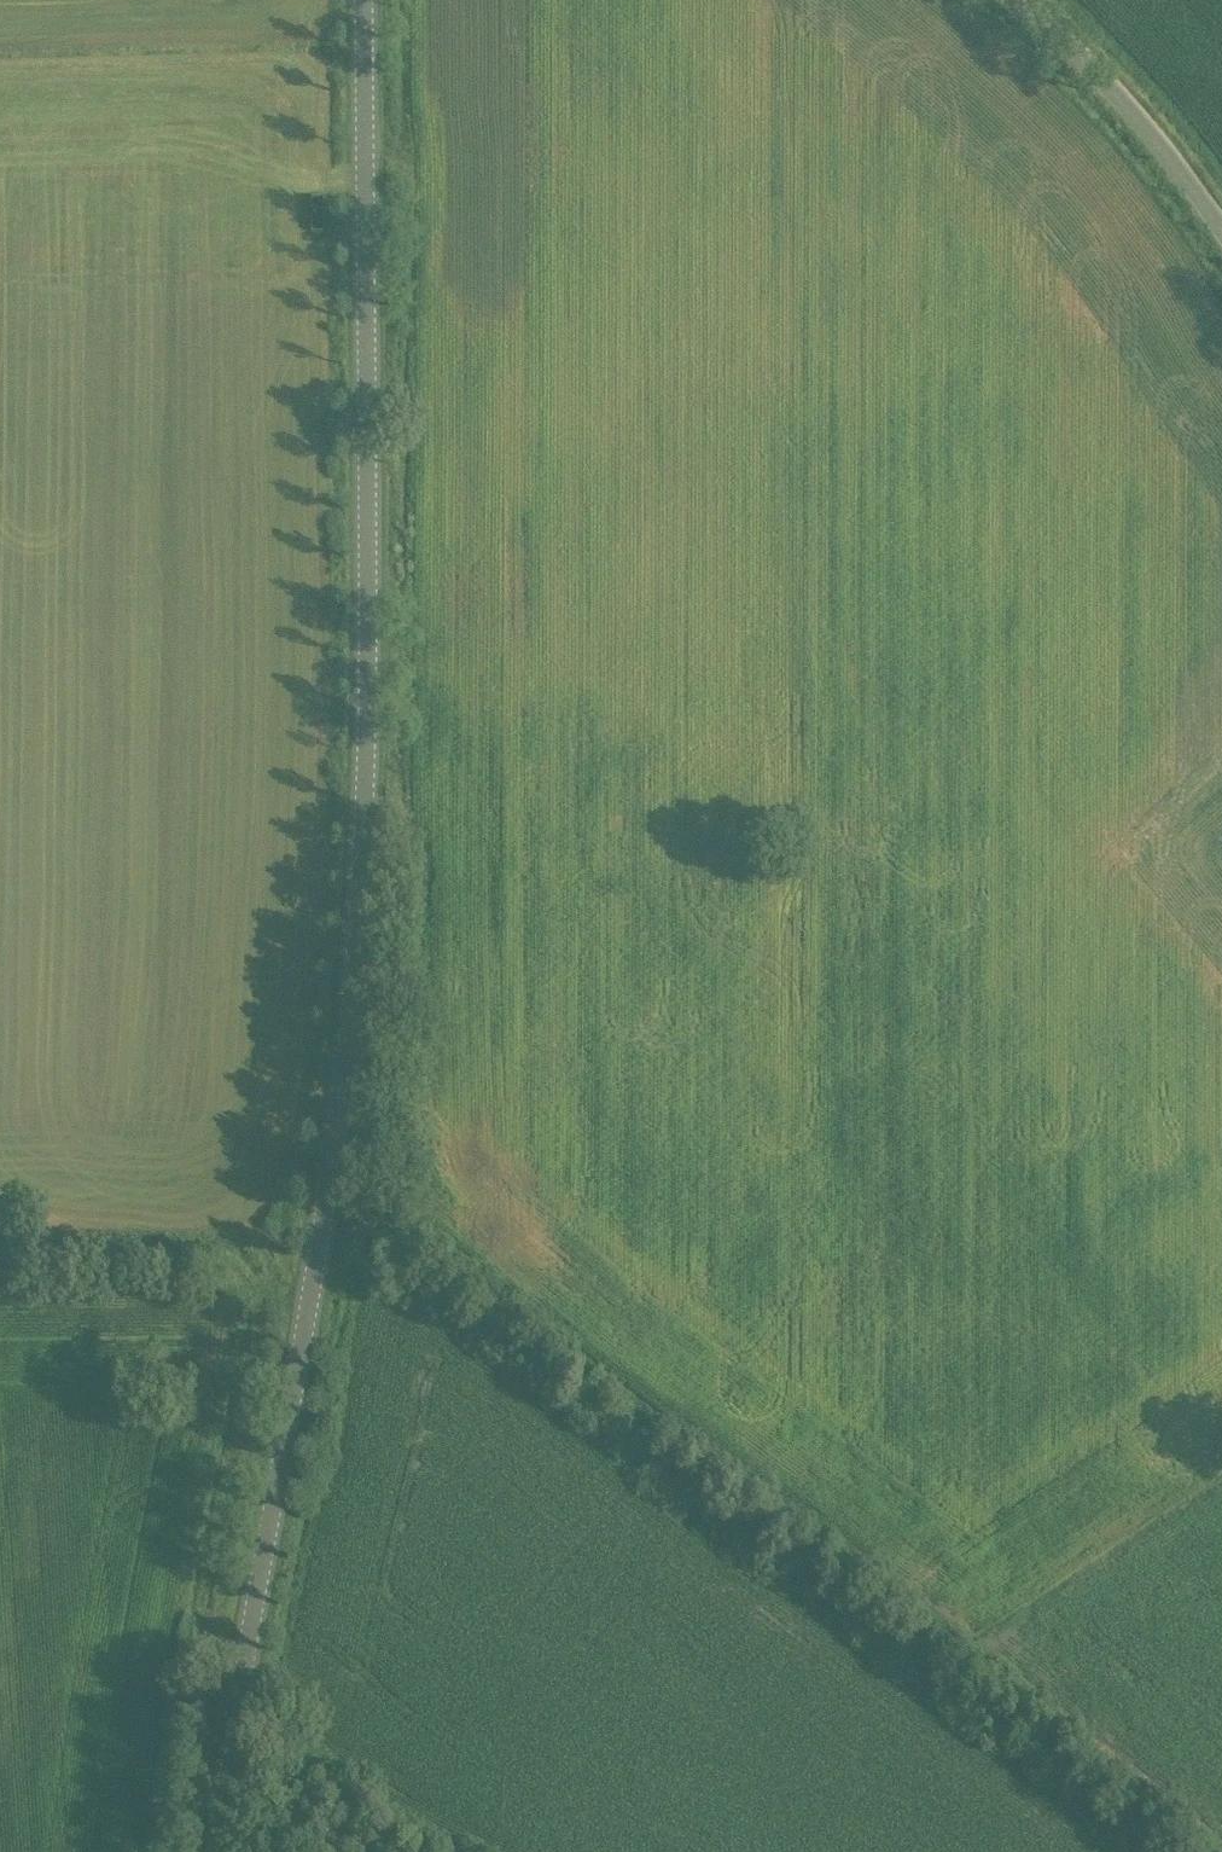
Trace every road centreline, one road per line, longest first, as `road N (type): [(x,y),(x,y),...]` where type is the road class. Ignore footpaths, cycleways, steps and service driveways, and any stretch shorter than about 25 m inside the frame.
road 1 (tertiary): [(218,1851),(308,1262),(365,794),(363,0)]
road 2 (unclassified): [(1010,0),(1097,83),(1221,249)]

